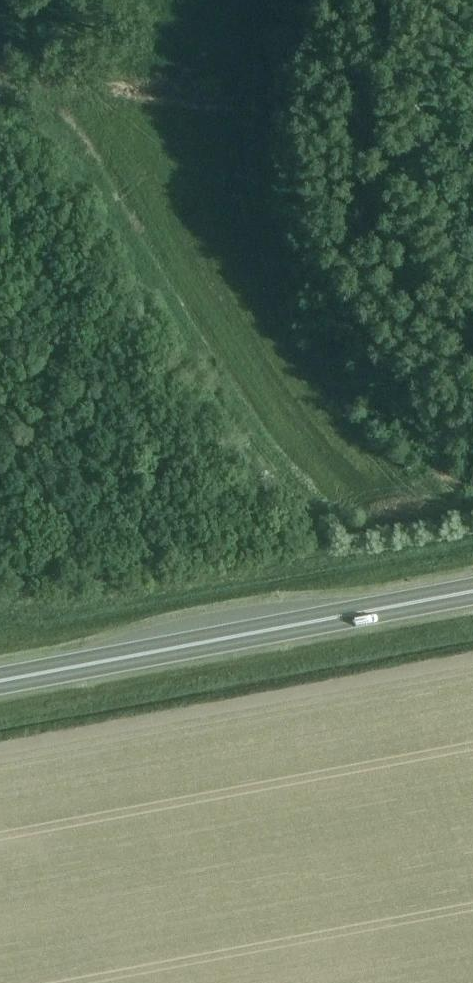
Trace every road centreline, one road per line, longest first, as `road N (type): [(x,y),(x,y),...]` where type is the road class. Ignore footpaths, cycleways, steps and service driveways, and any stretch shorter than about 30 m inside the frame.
road 1 (track): [(0,102),(44,112),(322,548),(472,523)]
road 2 (track): [(472,463),(406,431),(323,343),(276,242),(269,141),(305,0)]
road 3 (trunk): [(0,680),(472,593)]

